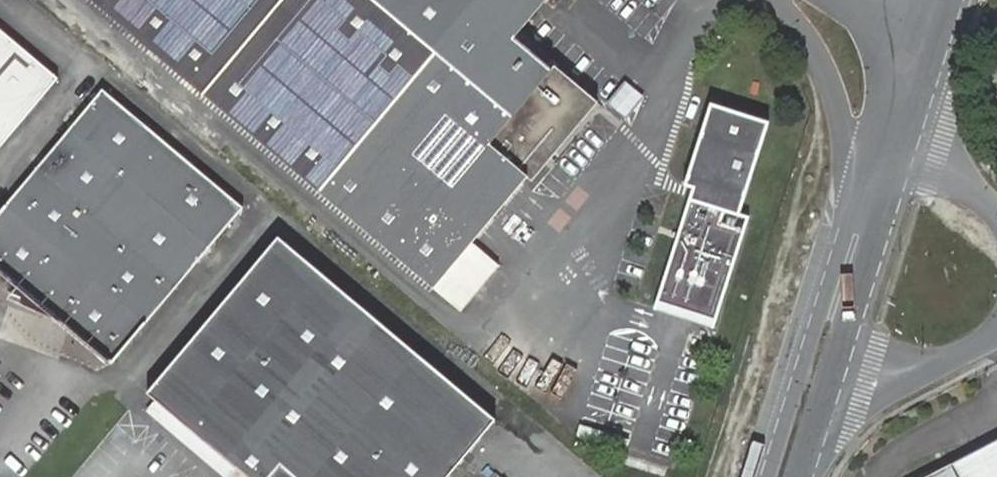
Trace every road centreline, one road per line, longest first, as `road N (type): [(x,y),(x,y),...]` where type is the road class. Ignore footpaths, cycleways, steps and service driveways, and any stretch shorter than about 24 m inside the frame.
road 1 (unclassified): [(857,230),(819,318),(770,476)]
road 2 (unclassified): [(773,0),(826,69),(857,230)]
road 3 (unclassified): [(809,443),(846,327),(857,230)]
road 4 (unclassified): [(809,443),(863,400),(996,335)]
road 5 (unclassified): [(996,213),(937,158),(886,140)]
road 6 (unclassified): [(886,140),(928,23)]

